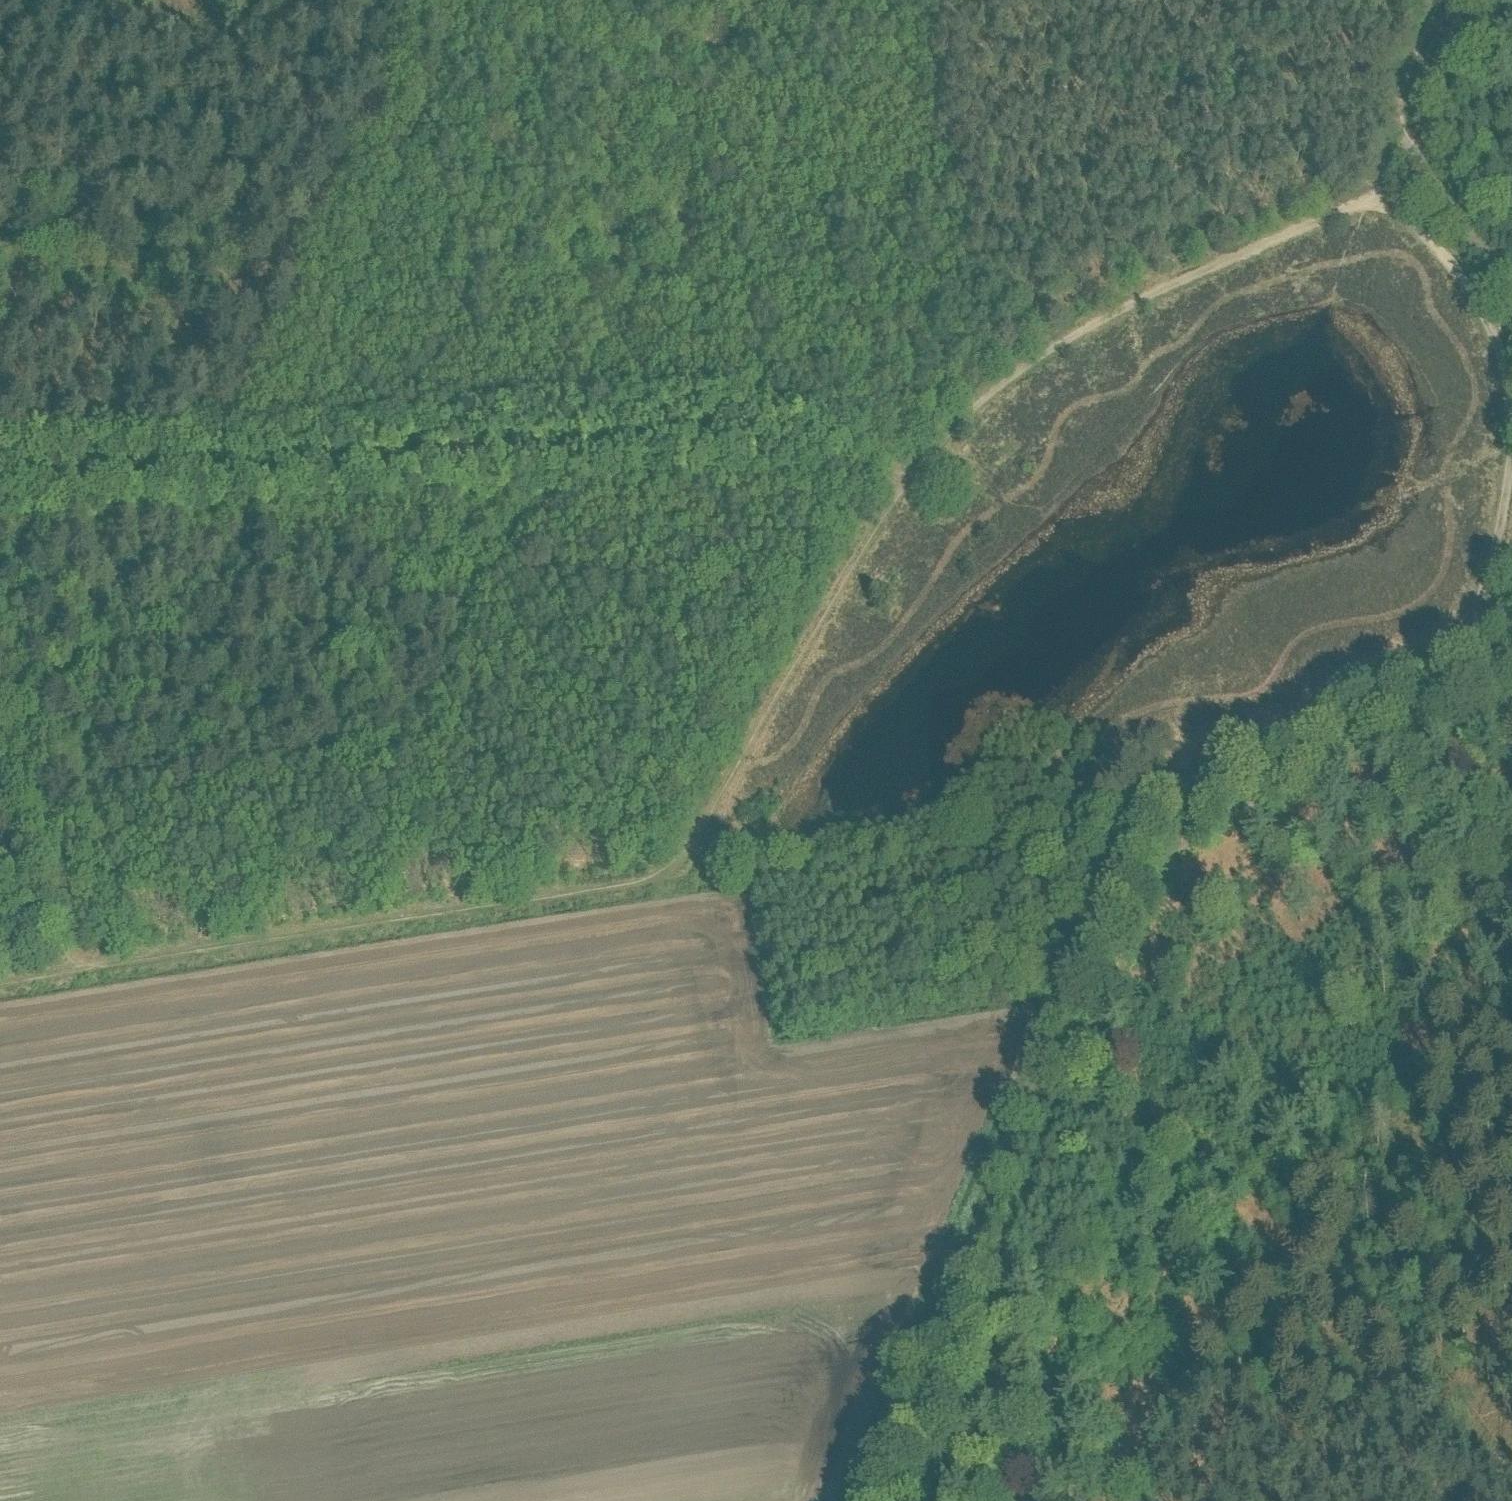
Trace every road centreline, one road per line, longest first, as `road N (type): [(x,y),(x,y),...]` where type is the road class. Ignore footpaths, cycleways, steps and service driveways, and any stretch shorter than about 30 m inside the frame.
road 1 (track): [(1383,205),(1247,252),(1154,296),(1055,348),(972,412),(895,503),(817,621),(690,846),(657,875),(567,897),(66,974)]
road 2 (track): [(864,1500),(1130,827),(1162,798),(1416,656)]
road 3 (track): [(66,974),(43,839),(0,712)]
road 4 (track): [(1511,422),(1488,320),(1410,219),(1383,205)]
road 5 (track): [(1416,656),(1461,630),(1489,576),(1511,462)]
road 6 (track): [(1467,0),(1383,205)]

